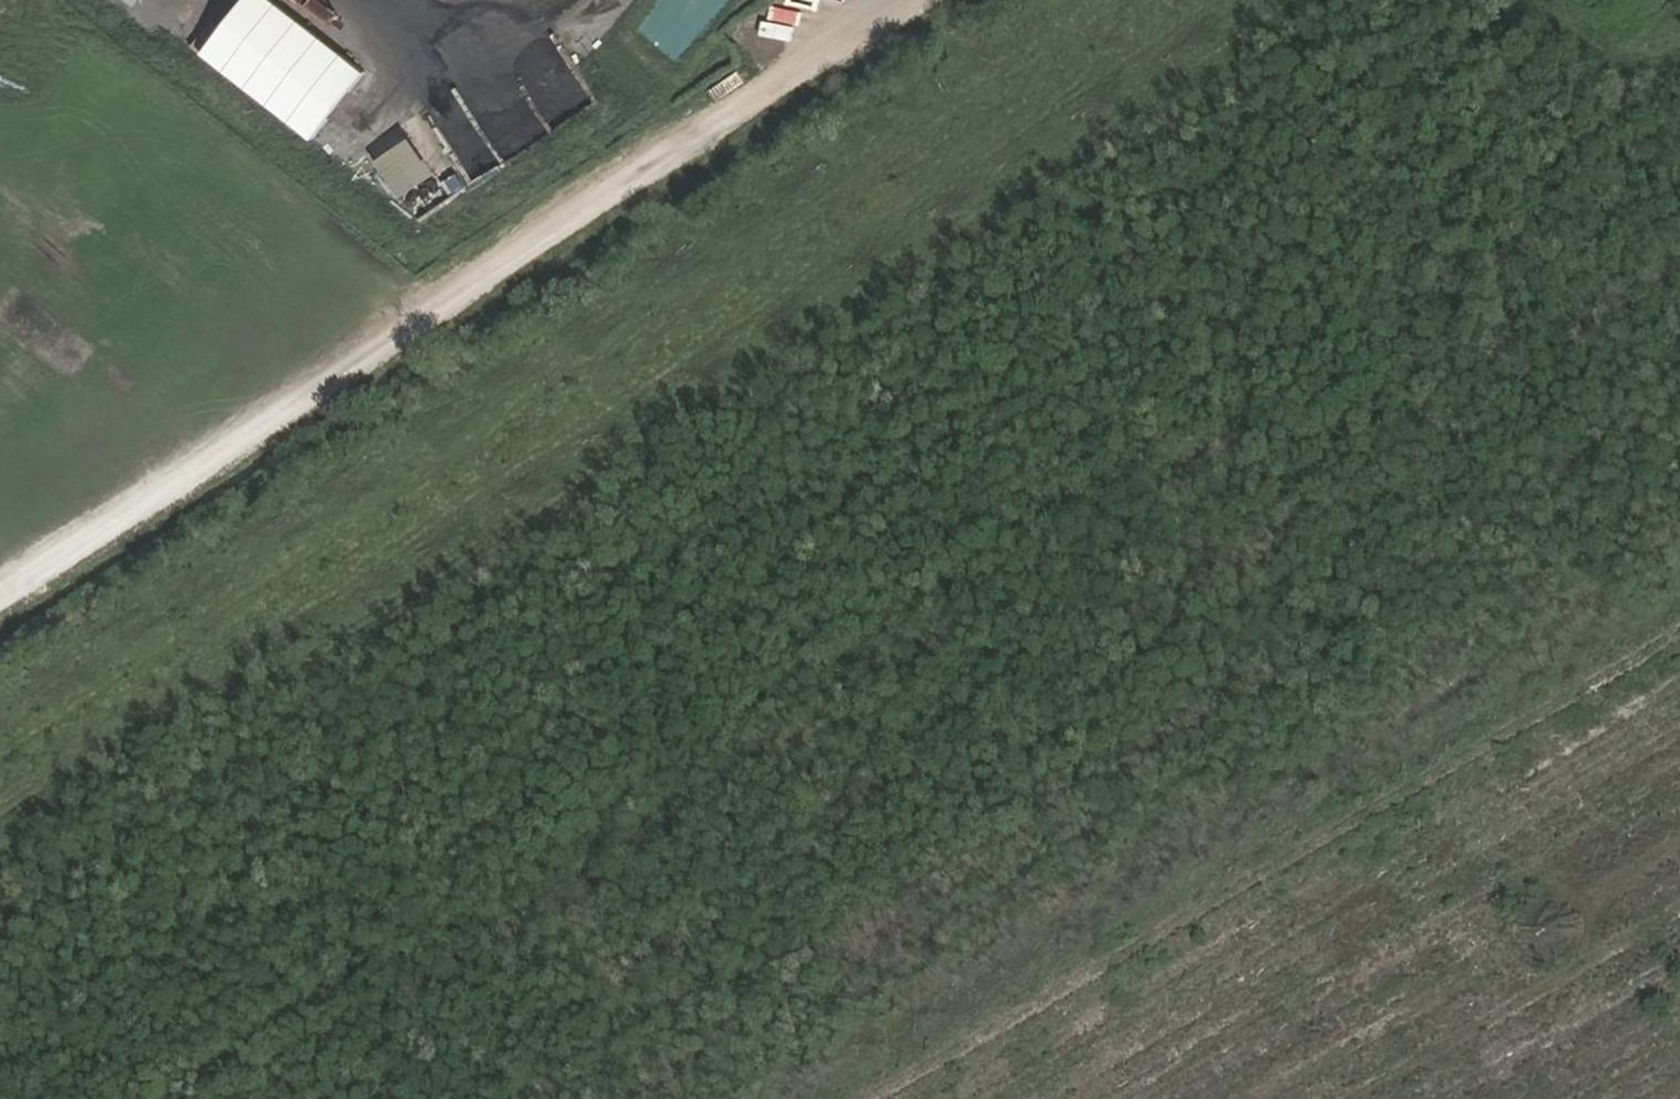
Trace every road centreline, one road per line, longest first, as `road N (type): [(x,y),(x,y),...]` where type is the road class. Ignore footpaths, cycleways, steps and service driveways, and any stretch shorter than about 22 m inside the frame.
road 1 (track): [(909,0),(0,602)]
road 2 (track): [(1679,41),(1632,59),(1558,32),(1521,0)]

